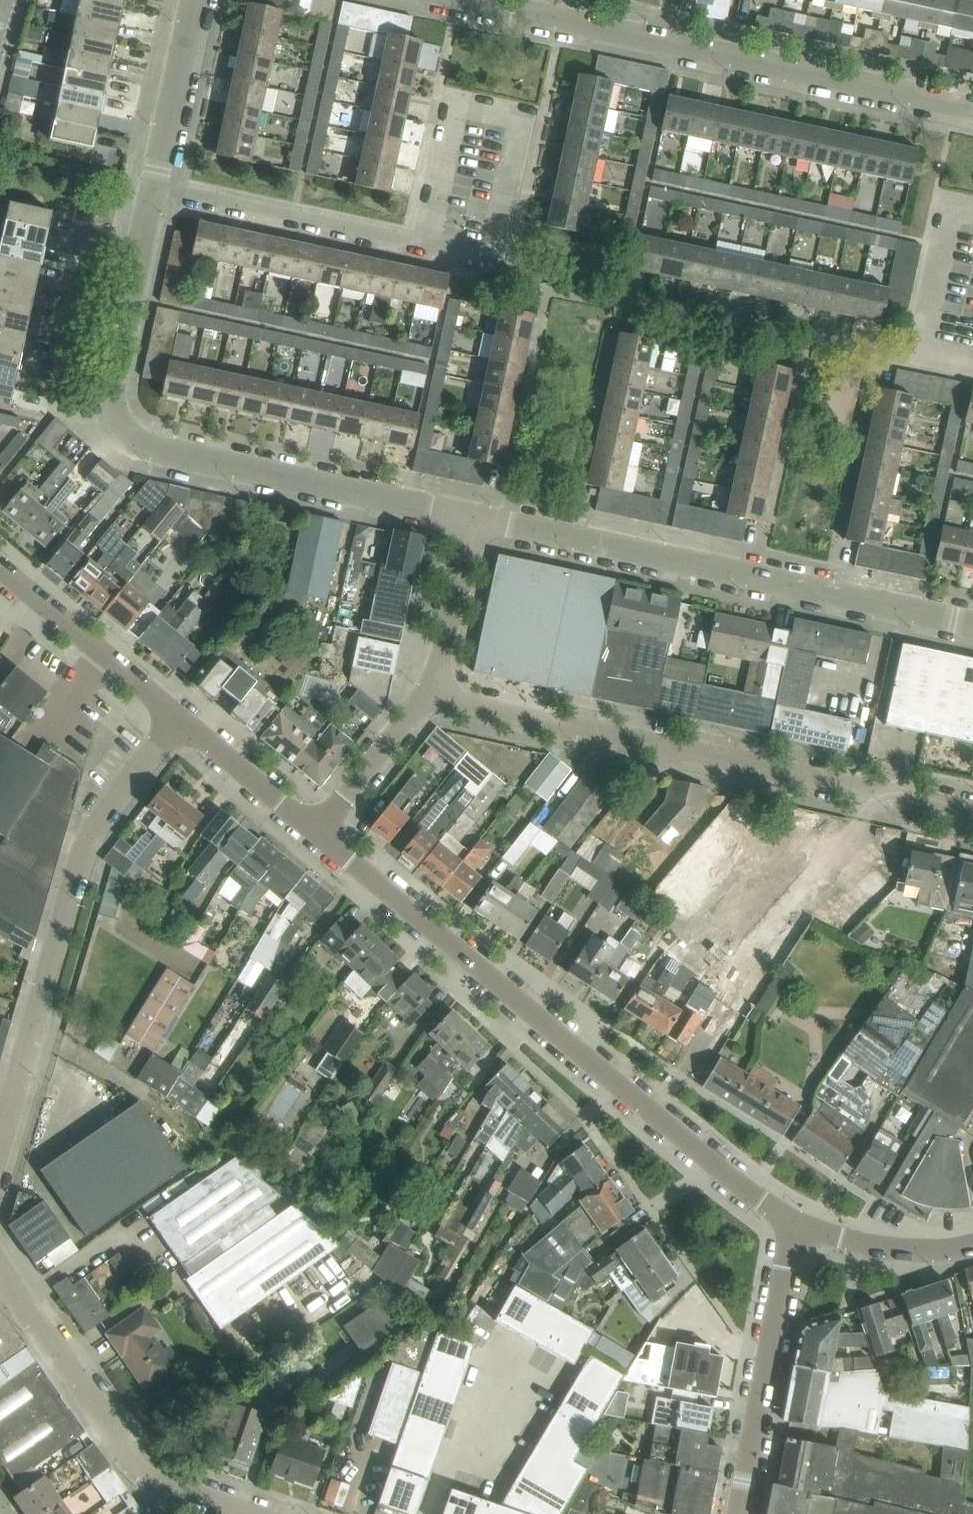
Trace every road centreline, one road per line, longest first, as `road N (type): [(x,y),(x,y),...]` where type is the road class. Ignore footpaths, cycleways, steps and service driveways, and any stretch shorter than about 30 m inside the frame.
road 1 (unclassified): [(321,832),(791,1224)]
road 2 (residential): [(972,812),(428,694)]
road 3 (residential): [(454,0),(972,111)]
road 4 (residential): [(972,625),(469,515)]
road 5 (residential): [(0,1146),(84,849),(173,717)]
road 6 (residential): [(469,515),(142,446),(112,422)]
road 7 (residential): [(235,1513),(149,1478),(0,1269)]
road 8 (residential): [(738,1513),(791,1224)]
road 9 (residential): [(142,244),(96,233),(61,406),(87,427),(112,422)]
road 10 (unclassified): [(427,250),(154,192)]
road 11 (unclassified): [(427,250),(491,264),(521,119),(457,106)]
road 12 (residential): [(173,717),(0,572)]
road 13 (unclassified): [(972,212),(953,208),(922,356),(972,367)]
road 14 (residential): [(154,192),(196,0)]
road 15 (unclassified): [(173,717),(321,832)]
road 16 (unclassified): [(791,1224),(841,1239),(930,1250),(972,1243)]
road 17 (residential): [(428,694),(469,515)]
road 18 (residential): [(112,422),(109,400),(142,244)]
road 19 (residential): [(321,832),(428,694)]
road 20 (unclassified): [(457,106),(427,250)]

